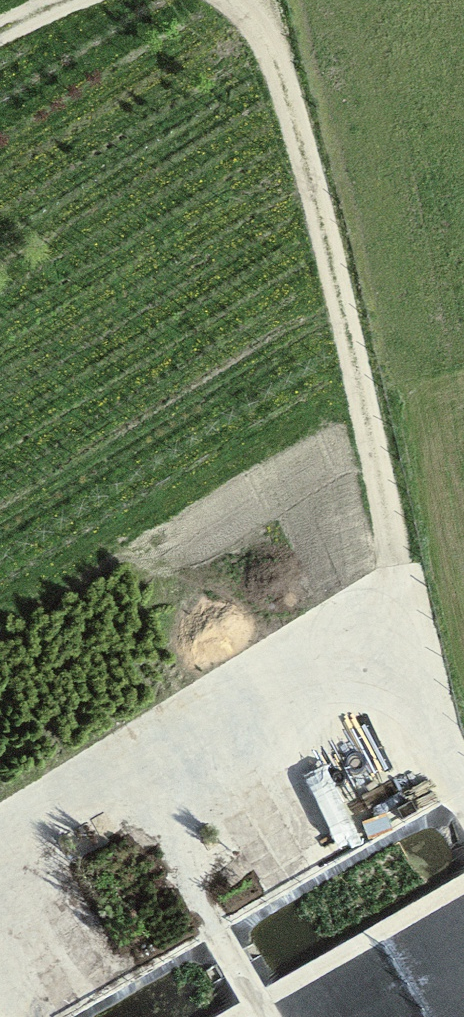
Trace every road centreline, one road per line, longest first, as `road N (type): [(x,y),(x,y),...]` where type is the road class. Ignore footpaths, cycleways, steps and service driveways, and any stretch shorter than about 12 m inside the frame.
road 1 (track): [(203,0),(221,2),(274,48),(463,800)]
road 2 (track): [(0,828),(408,596)]
road 3 (track): [(0,49),(110,0)]

